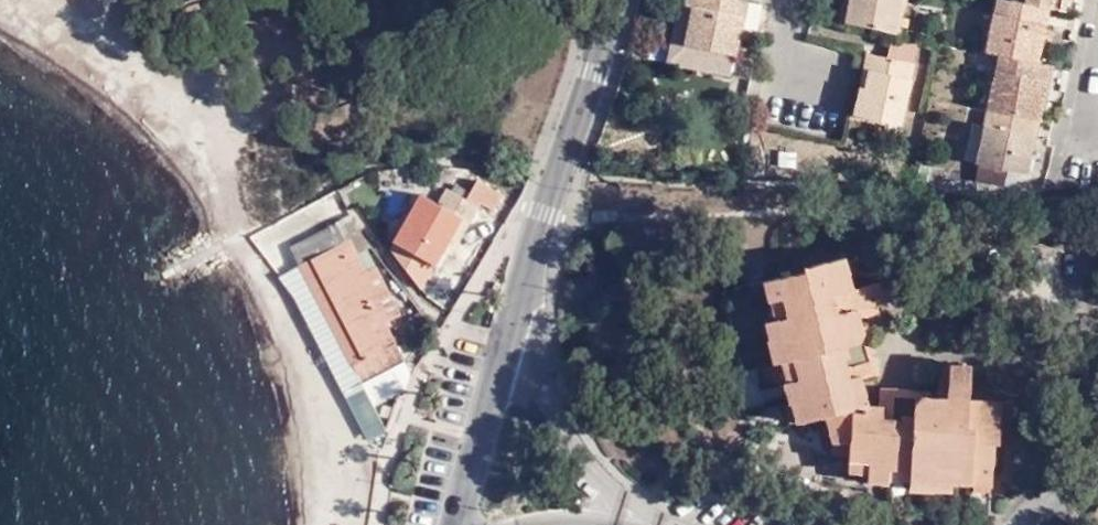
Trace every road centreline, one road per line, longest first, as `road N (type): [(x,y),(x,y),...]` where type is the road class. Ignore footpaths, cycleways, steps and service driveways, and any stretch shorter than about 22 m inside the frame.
road 1 (tertiary): [(614,0),(502,373)]
road 2 (tertiary): [(659,524),(610,485),(546,398),(502,373)]
road 3 (tertiary): [(502,373),(464,524)]

